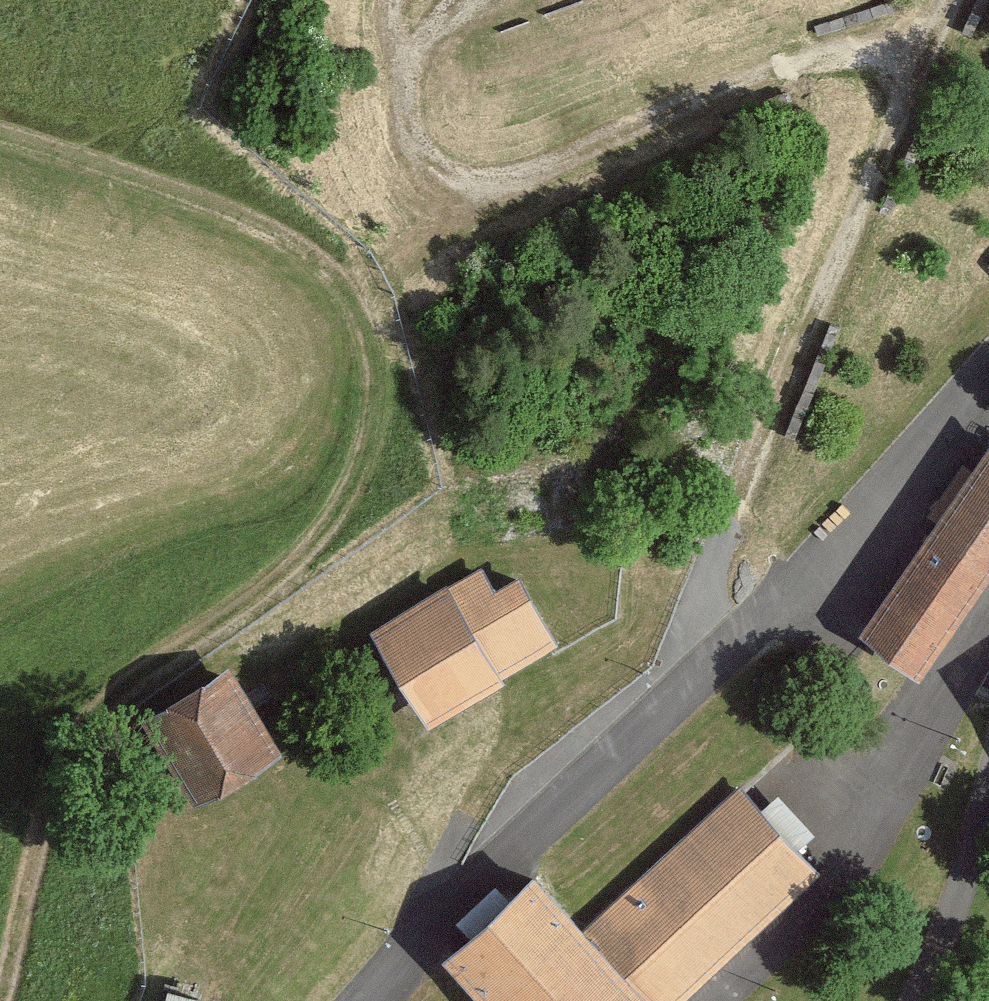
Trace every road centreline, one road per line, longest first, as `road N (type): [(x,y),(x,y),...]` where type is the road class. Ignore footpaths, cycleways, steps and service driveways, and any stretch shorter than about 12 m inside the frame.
road 1 (track): [(0,134),(246,214),(333,271),(368,338),(370,424),(329,530),(108,703),(73,756),(1,1000)]
road 2 (residential): [(988,372),(798,580),(423,942),(373,1000)]
road 3 (track): [(960,0),(798,369),(676,698)]
road 4 (track): [(949,24),(560,161),(476,180),(419,143),(404,81),(403,0)]

